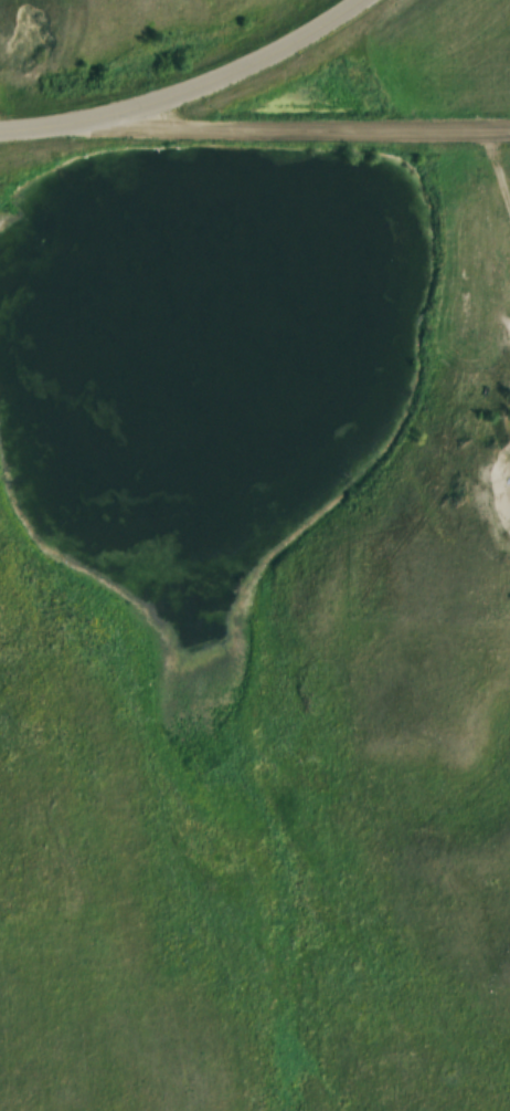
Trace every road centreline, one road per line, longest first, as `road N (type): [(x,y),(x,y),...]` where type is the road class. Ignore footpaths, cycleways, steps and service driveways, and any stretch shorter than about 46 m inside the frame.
road 1 (residential): [(156,108),(162,126),(184,130),(509,133)]
road 2 (tertiary): [(156,108),(247,74),(376,0)]
road 3 (tertiary): [(0,133),(156,108)]

